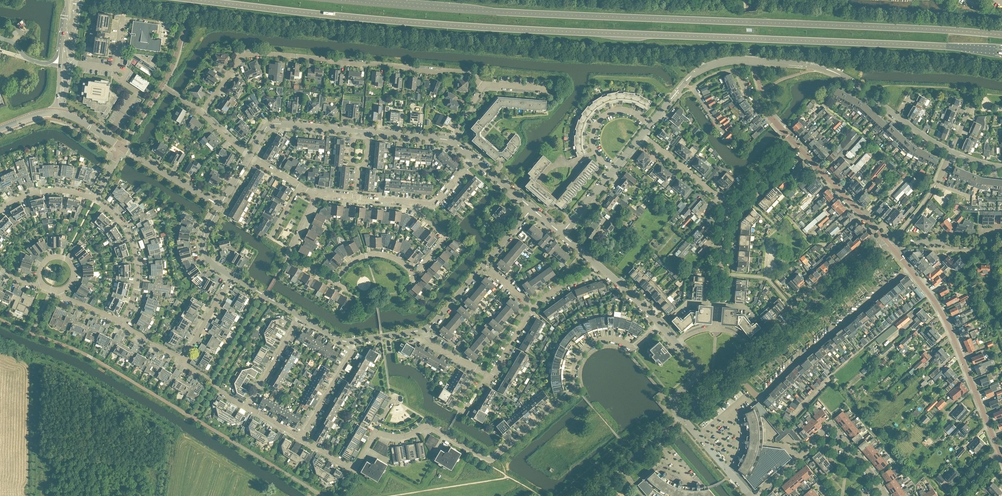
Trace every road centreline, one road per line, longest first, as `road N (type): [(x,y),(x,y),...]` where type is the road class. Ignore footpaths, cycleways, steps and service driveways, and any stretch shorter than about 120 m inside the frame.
road 1 (primary): [(202,0),(513,29),(1001,51)]
road 2 (primary): [(1001,35),(353,0)]
road 3 (residential): [(376,431),(400,437),(427,424),(494,458),(576,388),(575,365),(585,347),(610,339),(633,348),(660,325)]
road 4 (residential): [(202,113),(246,55),(463,71),(483,86)]
road 5 (residential): [(732,371),(758,397),(907,266)]
road 6 (residential): [(998,452),(946,324),(907,266)]
road 7 (residential): [(333,281),(366,255),(397,258),(415,274),(443,234),(416,202)]
road 8 (tertiary): [(896,116),(834,72),(759,61)]
road 9 (residential): [(121,323),(136,289),(136,256),(119,220),(94,199)]
road 10 (tertiary): [(650,123),(700,69),(759,61)]
road 11 (unclassified): [(588,495),(681,416)]
road 12 (residential): [(715,328),(731,208)]
road 13 (tertiary): [(353,130),(271,124),(249,156)]
road 14 (residential): [(876,230),(793,142)]

